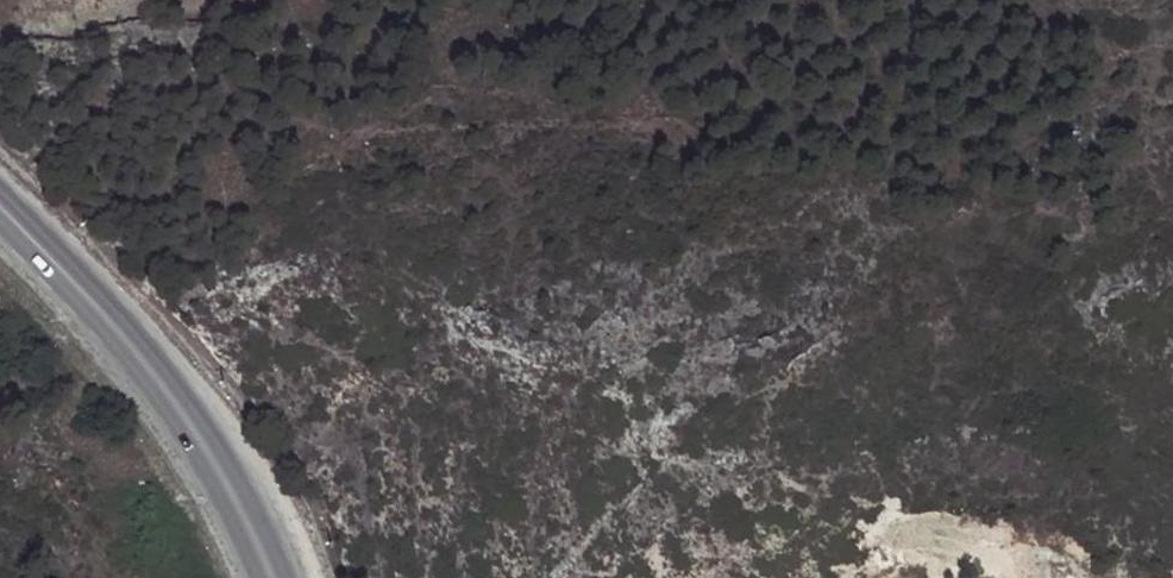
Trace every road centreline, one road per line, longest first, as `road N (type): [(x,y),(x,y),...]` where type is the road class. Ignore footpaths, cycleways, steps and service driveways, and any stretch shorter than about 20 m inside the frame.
road 1 (secondary): [(0,204),(189,416),(285,577)]

